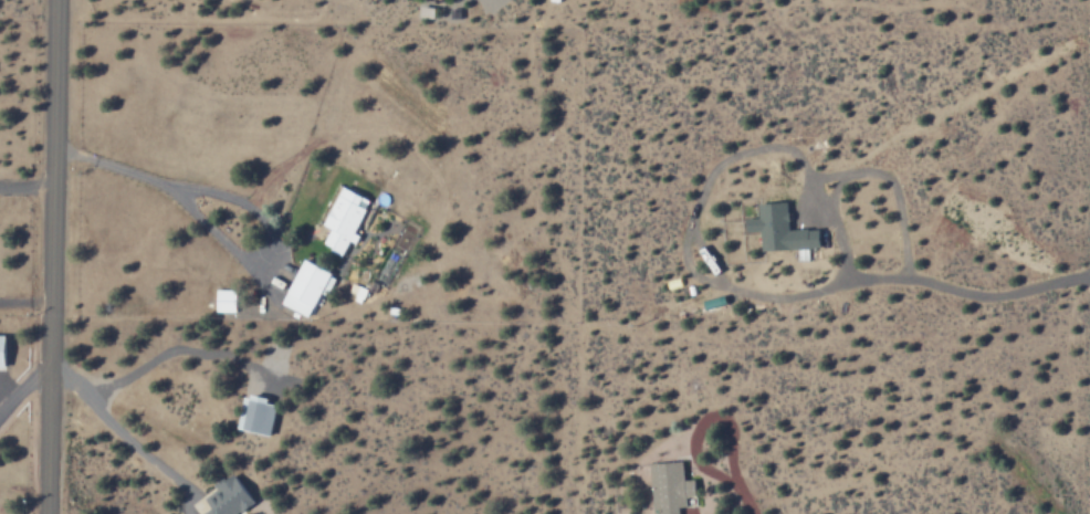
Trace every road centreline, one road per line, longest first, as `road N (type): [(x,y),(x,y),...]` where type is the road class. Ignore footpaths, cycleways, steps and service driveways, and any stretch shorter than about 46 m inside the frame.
road 1 (residential): [(47,513),(60,0)]

